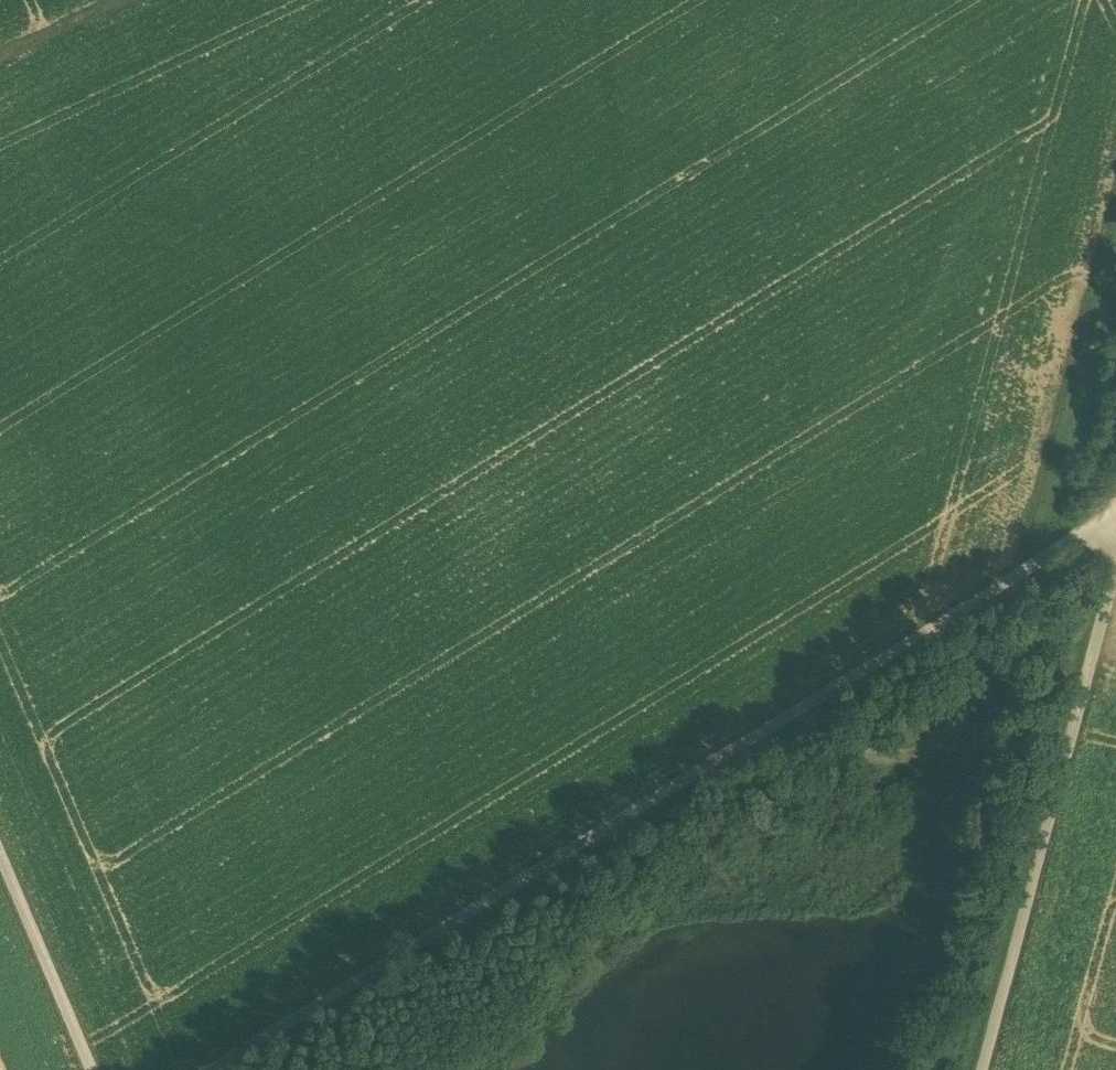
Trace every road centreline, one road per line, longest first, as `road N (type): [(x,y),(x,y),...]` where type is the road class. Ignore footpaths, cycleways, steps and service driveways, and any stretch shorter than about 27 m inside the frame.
road 1 (track): [(216,1069),(1072,540),(1115,524)]
road 2 (track): [(984,1069),(1115,570)]
road 3 (track): [(0,849),(91,1069)]
road 4 (track): [(0,58),(122,0)]

